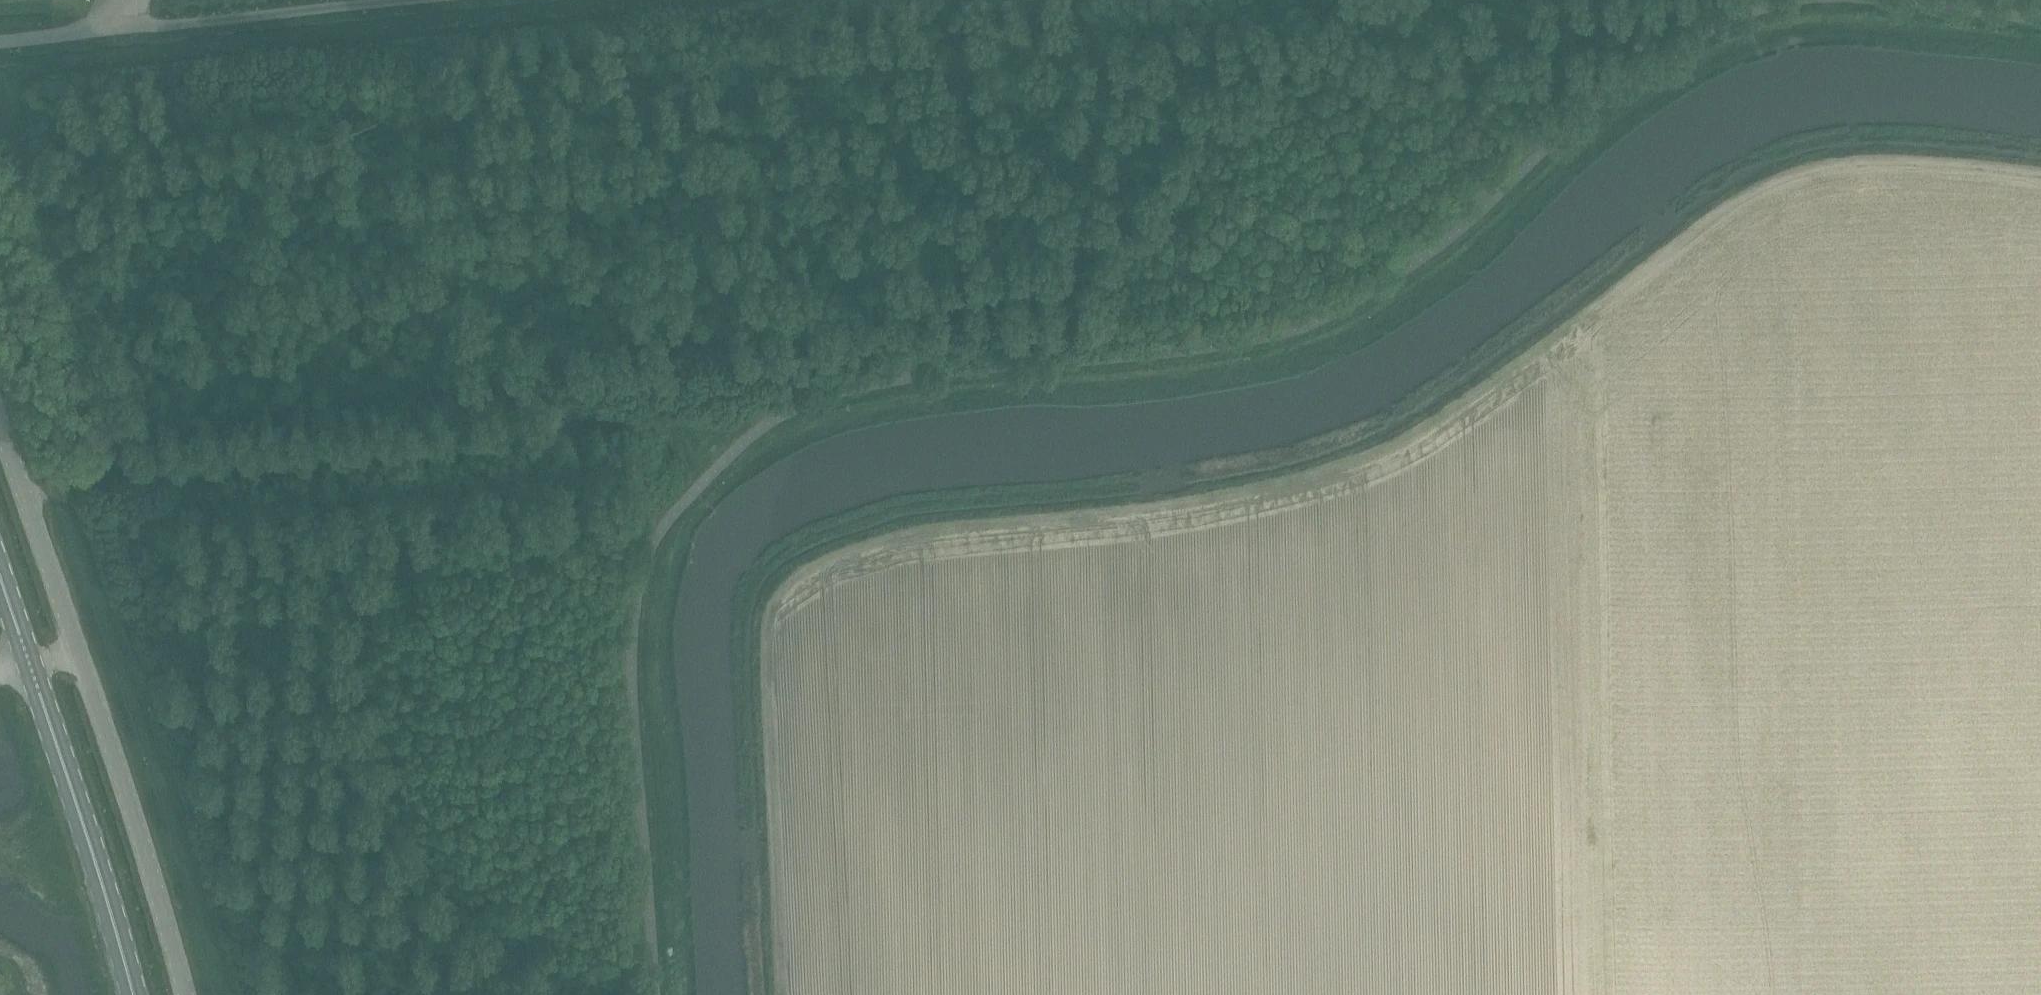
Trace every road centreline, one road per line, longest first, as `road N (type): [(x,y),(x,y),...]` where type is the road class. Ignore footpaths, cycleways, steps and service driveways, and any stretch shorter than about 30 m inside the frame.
road 1 (unclassified): [(182,994),(121,786),(0,435)]
road 2 (primary): [(134,994),(0,578)]
road 3 (unclassified): [(0,43),(394,0)]

